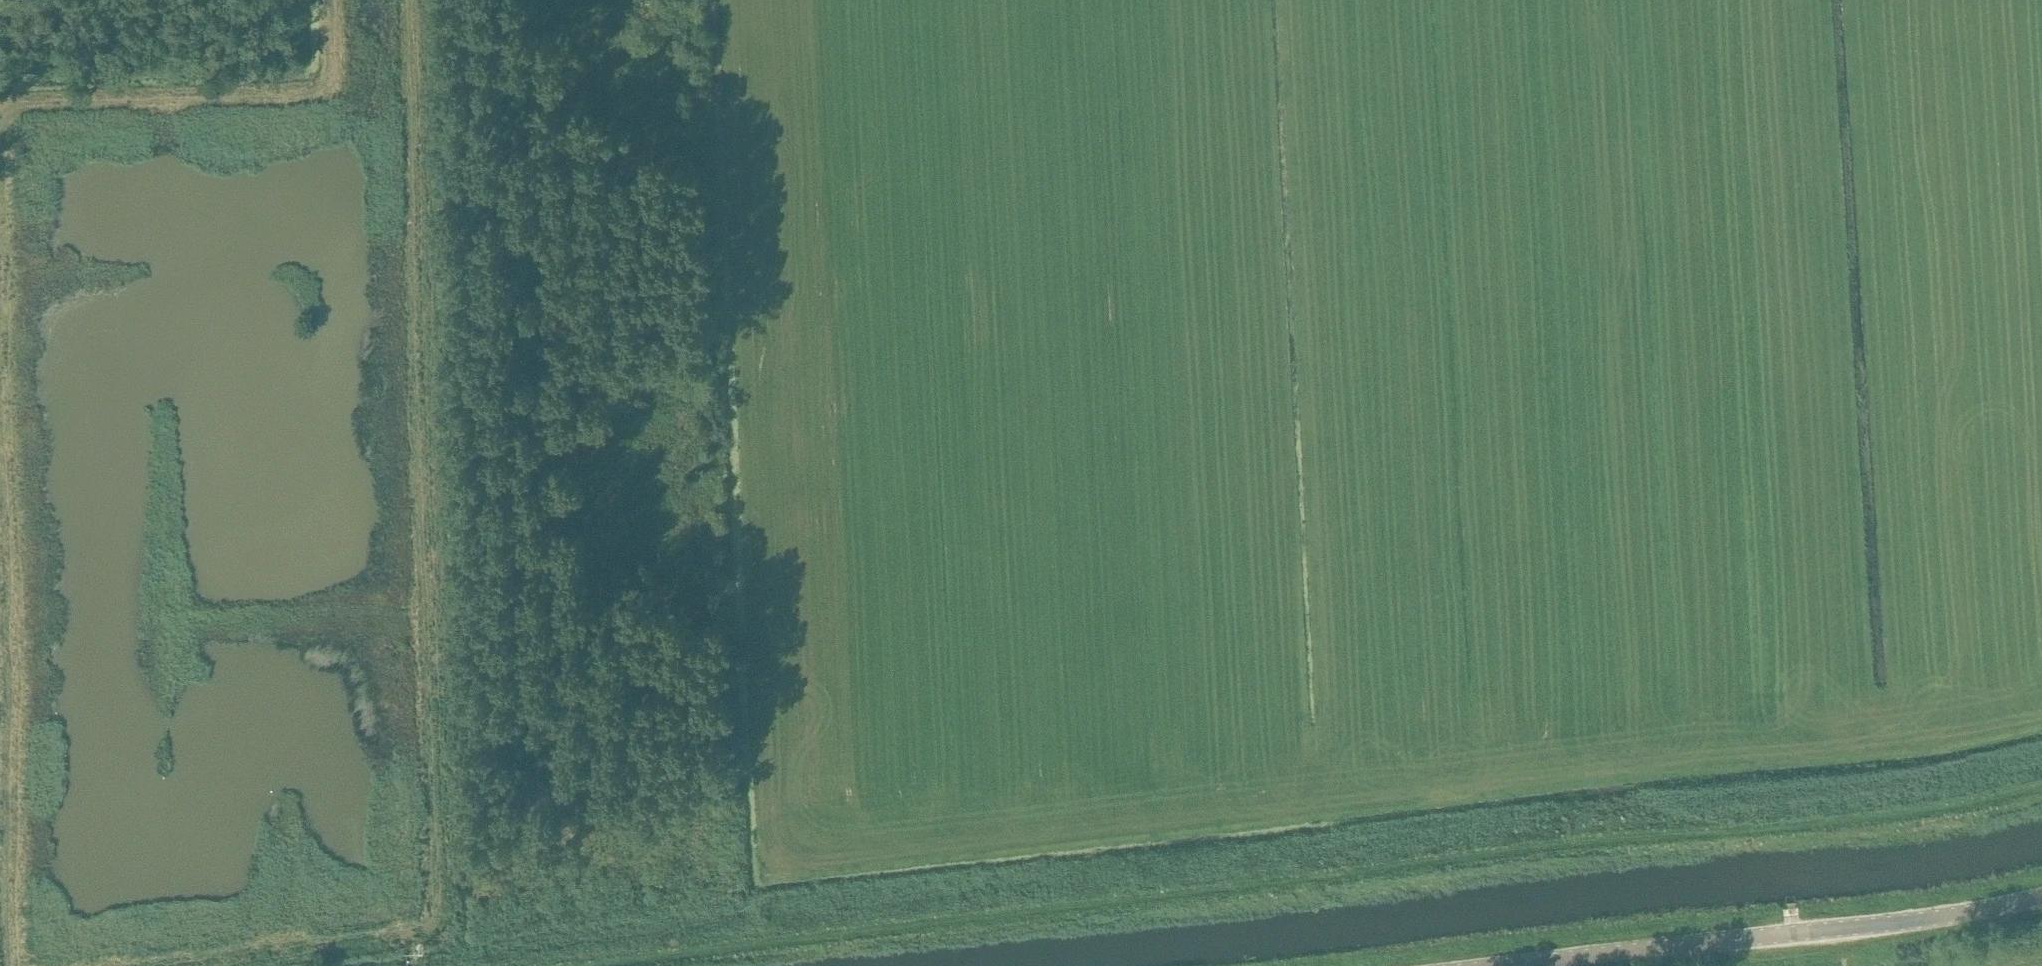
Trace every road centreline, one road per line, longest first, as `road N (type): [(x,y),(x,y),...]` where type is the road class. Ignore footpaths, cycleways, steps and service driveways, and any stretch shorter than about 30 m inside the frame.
road 1 (tertiary): [(2041,897),(1893,925),(1525,965)]

